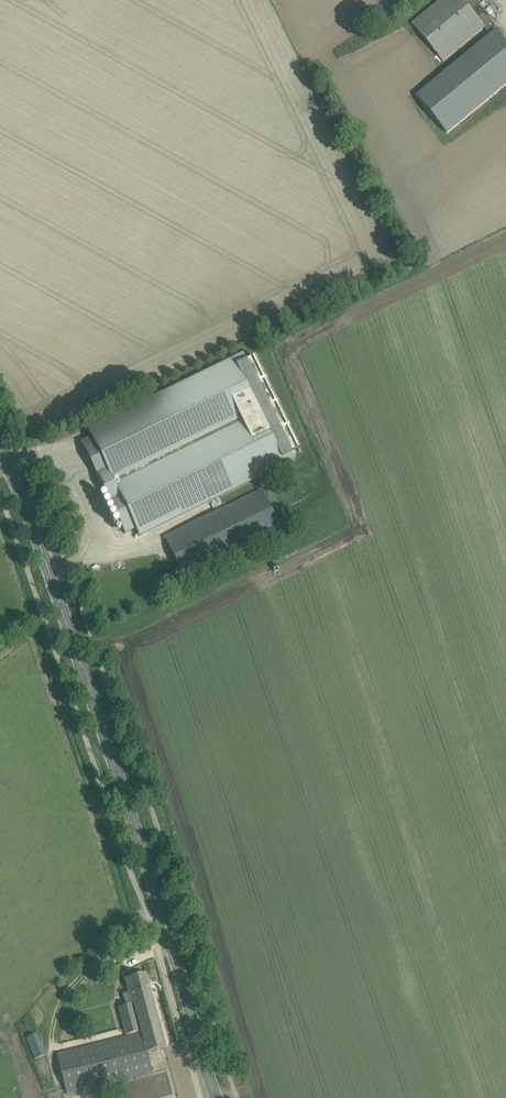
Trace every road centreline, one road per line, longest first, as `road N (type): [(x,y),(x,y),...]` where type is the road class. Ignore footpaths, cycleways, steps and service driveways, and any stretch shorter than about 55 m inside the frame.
road 1 (secondary): [(223,1097),(175,933),(0,450)]

